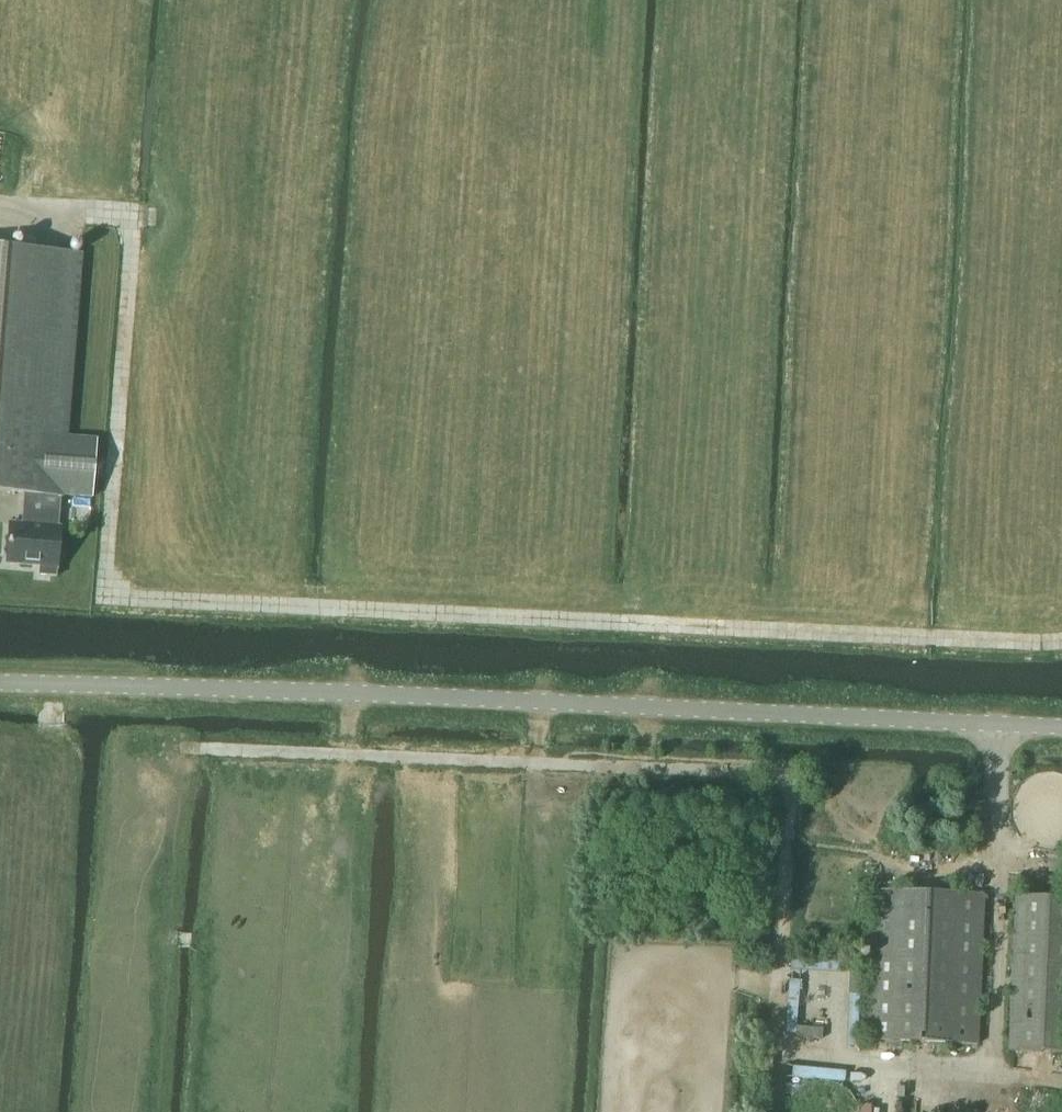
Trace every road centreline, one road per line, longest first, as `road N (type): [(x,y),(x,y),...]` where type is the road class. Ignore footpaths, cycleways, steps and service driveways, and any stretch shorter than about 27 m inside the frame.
road 1 (unclassified): [(1061,727),(0,682)]

